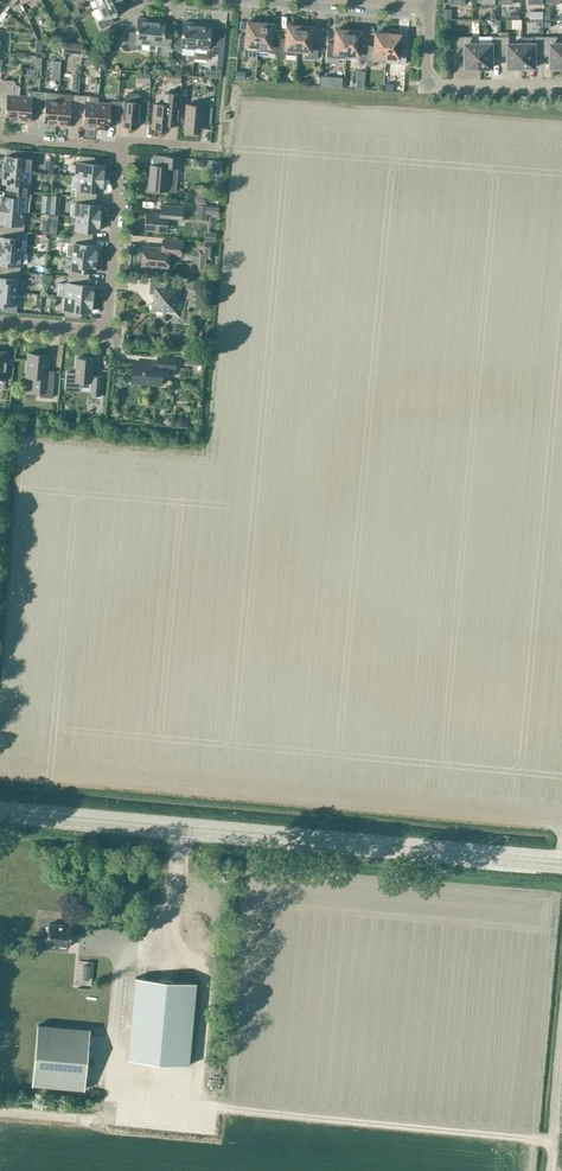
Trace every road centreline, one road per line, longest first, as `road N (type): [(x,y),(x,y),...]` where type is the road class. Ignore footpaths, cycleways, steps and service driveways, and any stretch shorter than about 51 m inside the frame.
road 1 (tertiary): [(561,864),(0,814)]
road 2 (residential): [(0,322),(106,329),(119,151)]
road 3 (residential): [(561,87),(427,86),(431,10)]
road 4 (residential): [(119,151),(0,135)]

